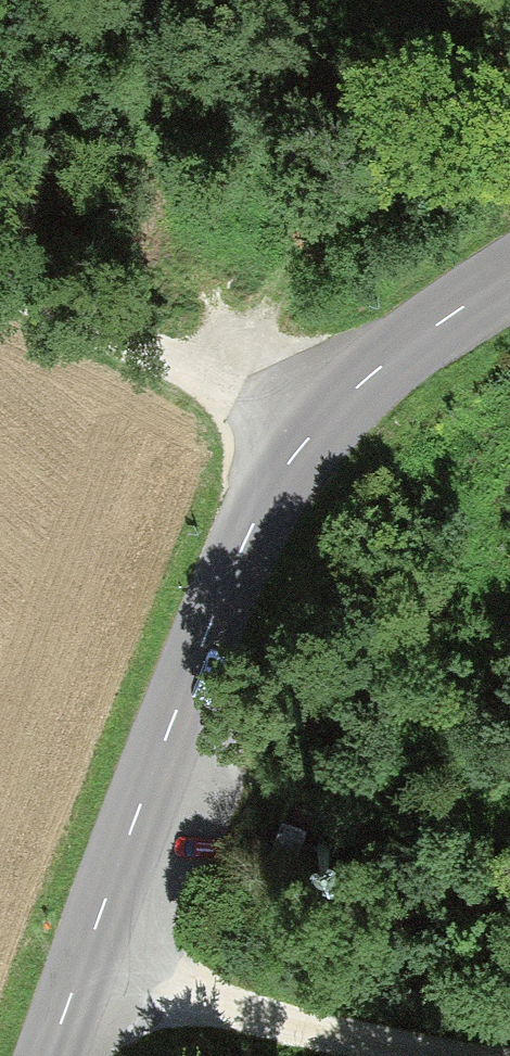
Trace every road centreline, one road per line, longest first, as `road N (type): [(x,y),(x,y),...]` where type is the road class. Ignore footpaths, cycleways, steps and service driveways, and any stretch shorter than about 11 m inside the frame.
road 1 (tertiary): [(509,273),(360,384),(282,472),(212,618),(48,1055)]
road 2 (track): [(76,980),(465,1055)]
road 3 (track): [(303,443),(0,282)]

